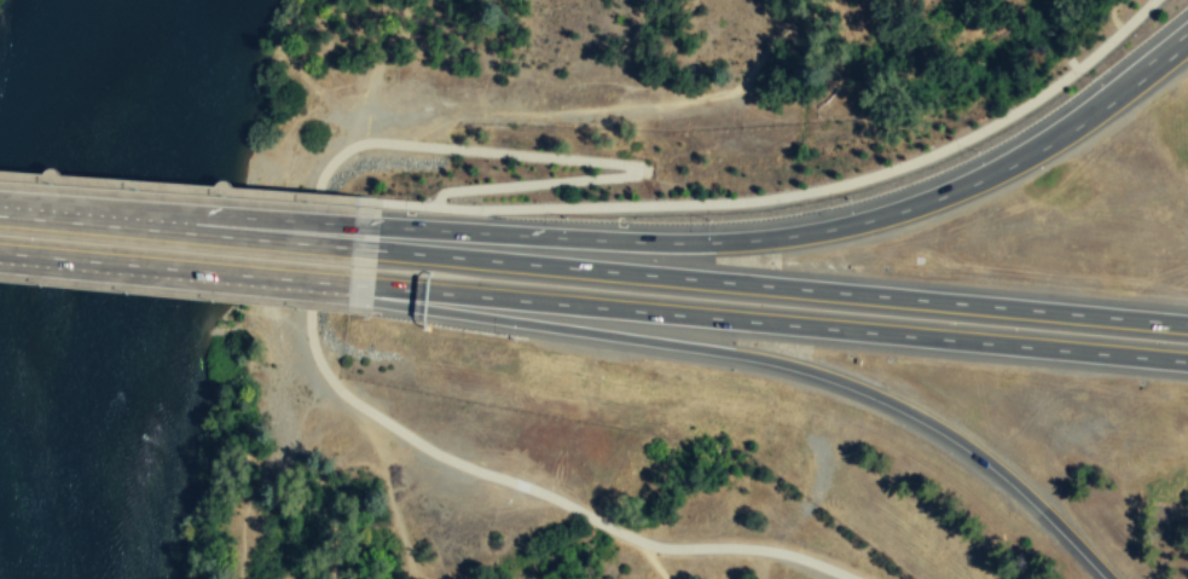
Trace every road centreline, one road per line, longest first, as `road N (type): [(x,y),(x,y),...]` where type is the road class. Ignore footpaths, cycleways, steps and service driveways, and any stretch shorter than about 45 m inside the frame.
road 1 (motorway): [(372,286),(1187,360)]
road 2 (motorway): [(372,300),(784,361),(844,381),(977,452),(1111,578)]
road 3 (motorway): [(1187,323),(376,249)]
road 4 (motorway): [(1140,74),(1001,169),(830,230),(682,243),(379,226)]
road 5 (motorway): [(0,256),(254,279)]
road 6 (motorway): [(379,226),(196,213),(163,221)]
road 7 (motorway): [(376,249),(207,235),(163,221)]
road 8 (motorway): [(163,221),(0,208)]
road 9 (motorway): [(254,279),(285,291),(372,300)]

